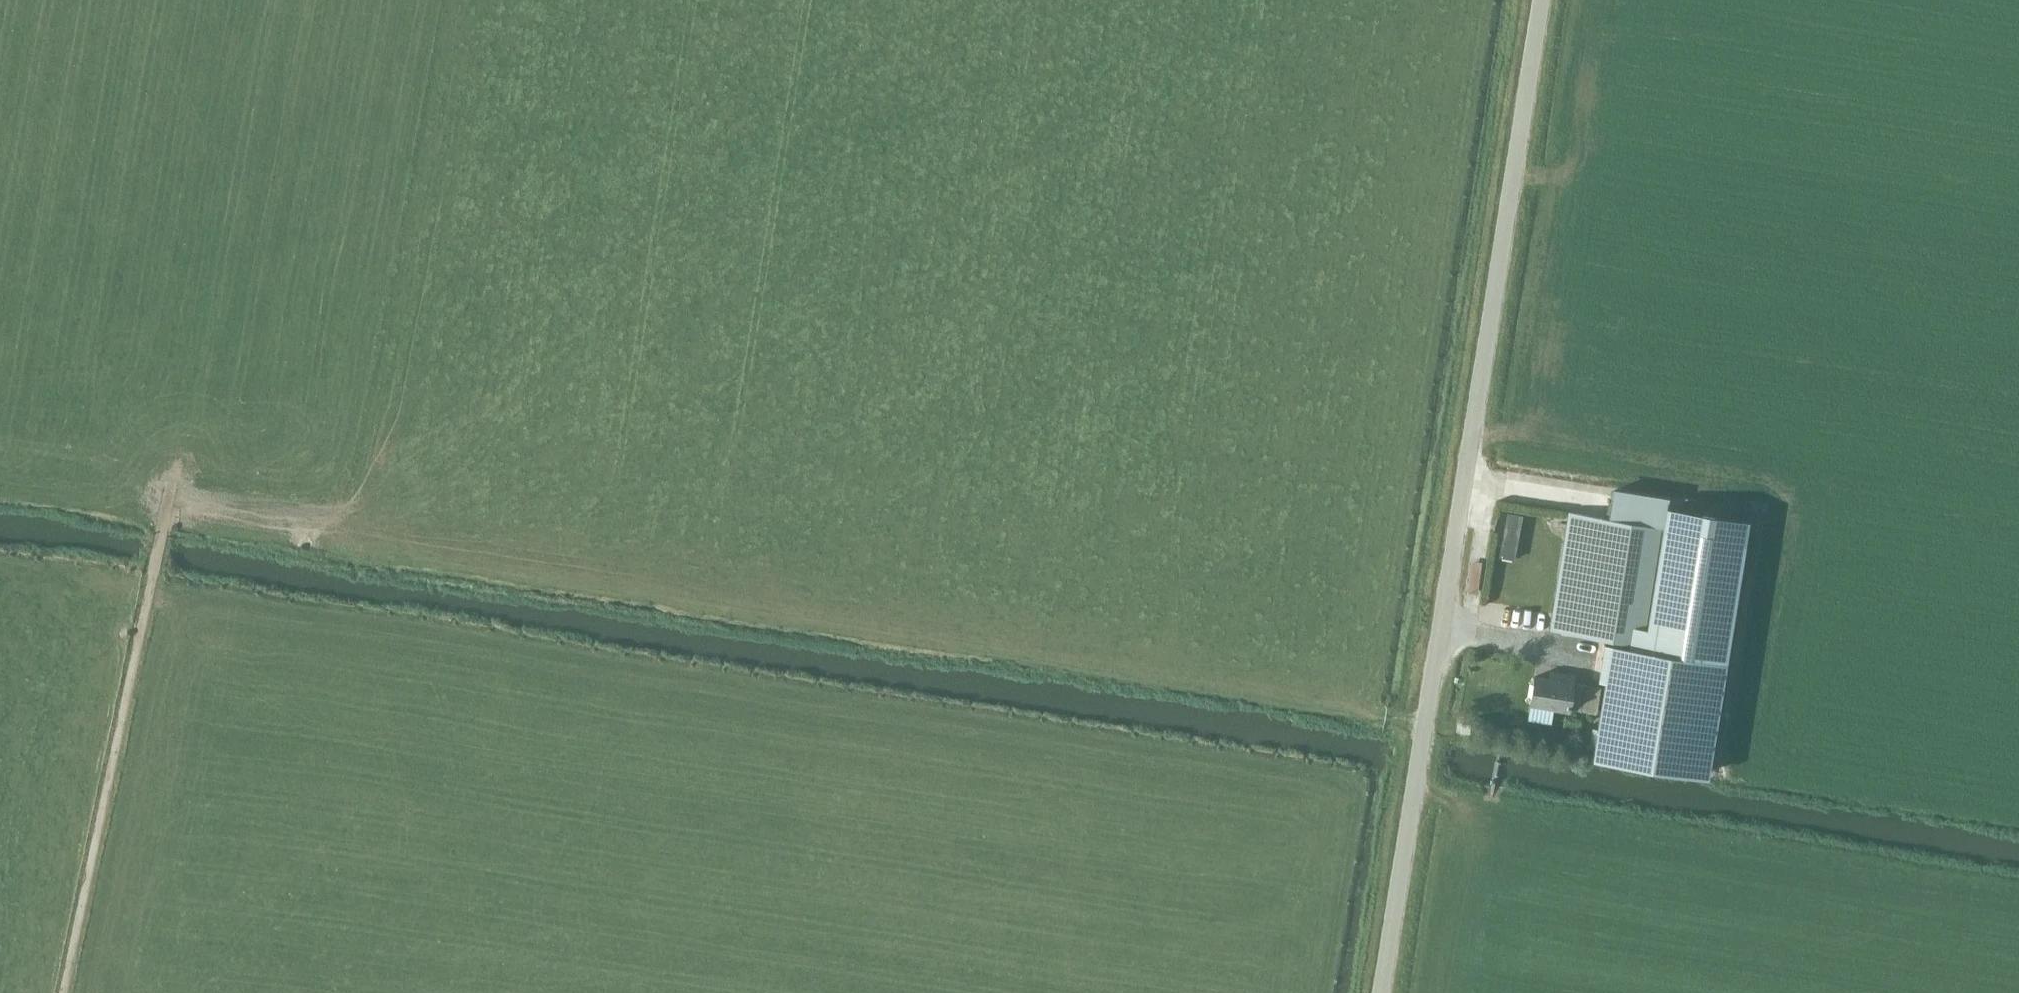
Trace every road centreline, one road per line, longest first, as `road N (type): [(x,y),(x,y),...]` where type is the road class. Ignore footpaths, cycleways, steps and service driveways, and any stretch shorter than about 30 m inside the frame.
road 1 (unclassified): [(1387,992),(1543,0)]

